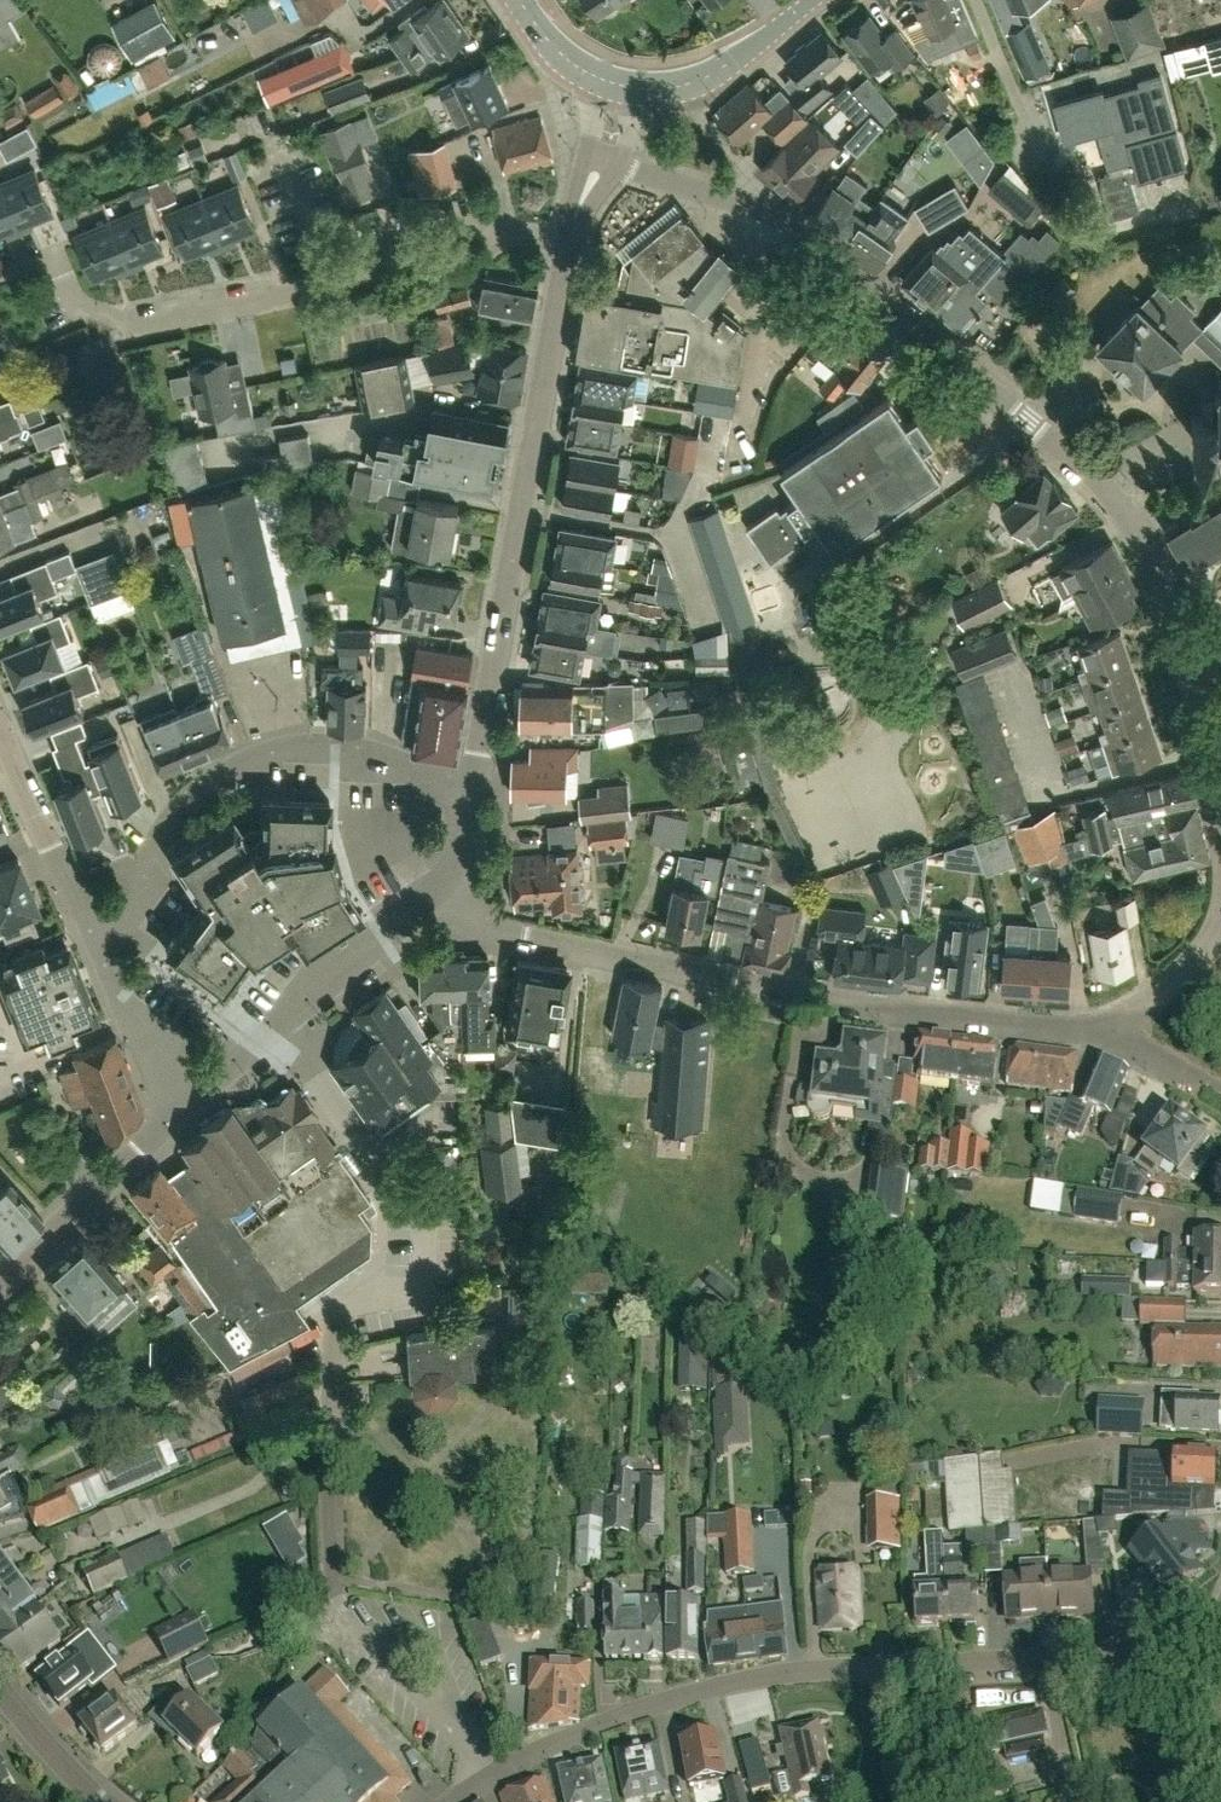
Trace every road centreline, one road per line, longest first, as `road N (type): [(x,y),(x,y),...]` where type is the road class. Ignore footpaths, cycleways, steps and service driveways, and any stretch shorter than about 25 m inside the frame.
road 1 (residential): [(1220,781),(1173,595),(1112,496),(773,216),(617,165)]
road 2 (residential): [(1106,1032),(805,997),(488,931),(425,907)]
road 3 (tertiary): [(473,788),(567,243)]
road 4 (residential): [(98,964),(165,837),(189,807),(244,767),(285,752),(331,751),(473,788)]
road 5 (residential): [(451,1801),(632,1710),(767,1675),(875,1663)]
road 6 (residential): [(0,276),(59,254),(76,302),(139,325),(299,292),(329,268)]
road 7 (tertiary): [(189,1106),(329,977),(425,907)]
road 8 (tertiary): [(0,1289),(189,1106)]
road 9 (residential): [(98,964),(0,727)]
road 10 (residential): [(875,1663),(1127,1653)]
road 11 (residential): [(329,268),(352,254),(483,227),(567,243)]
road 12 (tertiary): [(639,95),(678,91),(718,73),(814,0)]
road 13 (residential): [(189,1106),(125,1018),(98,964)]
road 14 (tertiary): [(110,1801),(0,1682)]
road 15 (residential): [(329,268),(266,119)]
road 16 (residential): [(1106,1032),(1192,970),(1220,933)]
road 17 (residential): [(905,1801),(875,1663)]
road 18 (tertiary): [(425,907),(456,864),(473,788)]
road 19 (residential): [(1220,1087),(1106,1032)]
road 20 (tertiary): [(521,0),(552,52),(601,86)]

